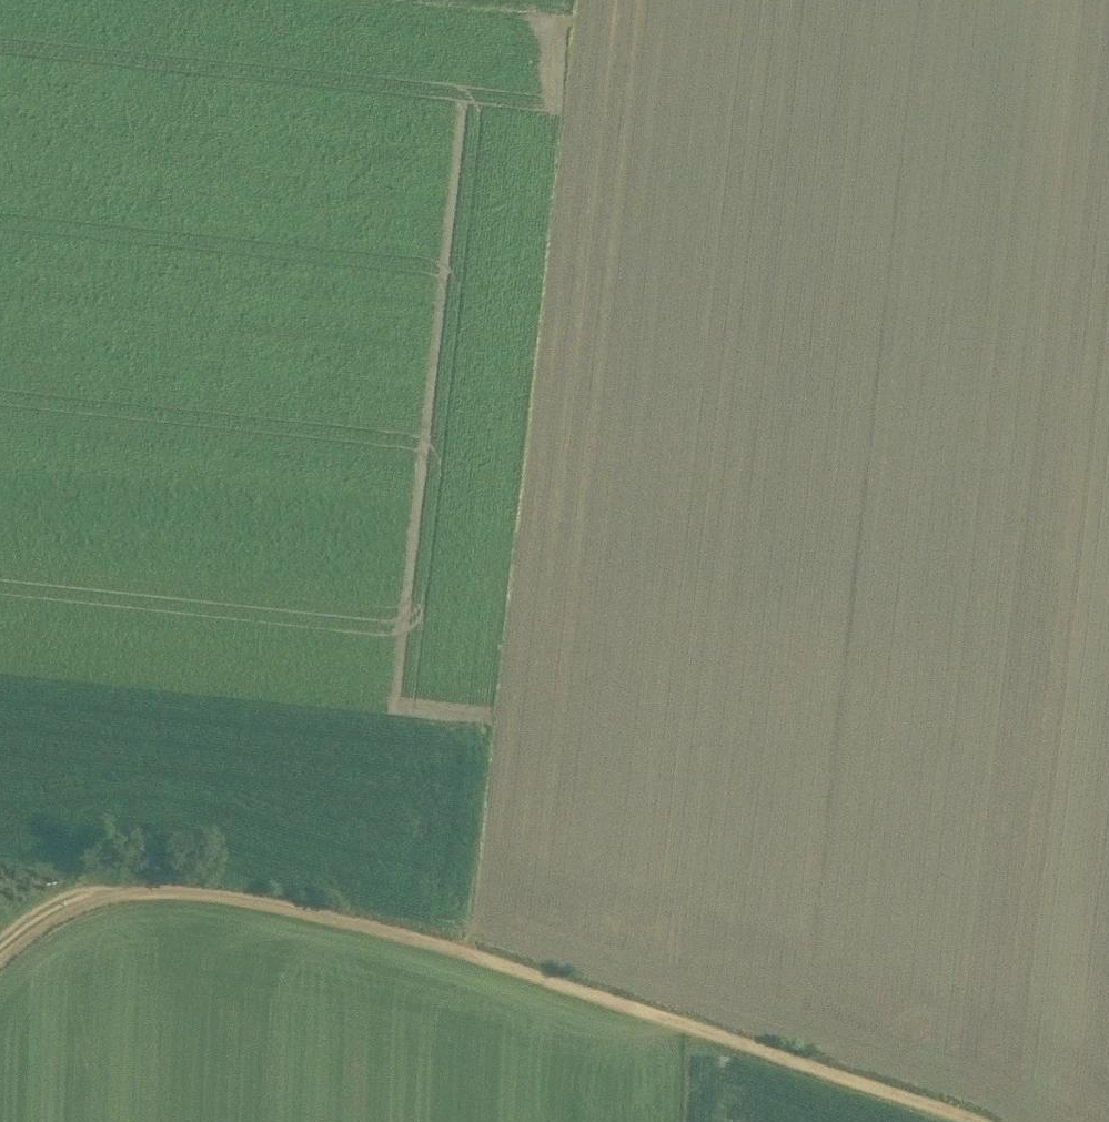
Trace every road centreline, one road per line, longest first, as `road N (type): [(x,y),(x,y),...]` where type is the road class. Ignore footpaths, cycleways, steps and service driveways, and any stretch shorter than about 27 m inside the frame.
road 1 (track): [(976,1121),(417,936),(195,891),(103,895),(52,917),(0,958)]

